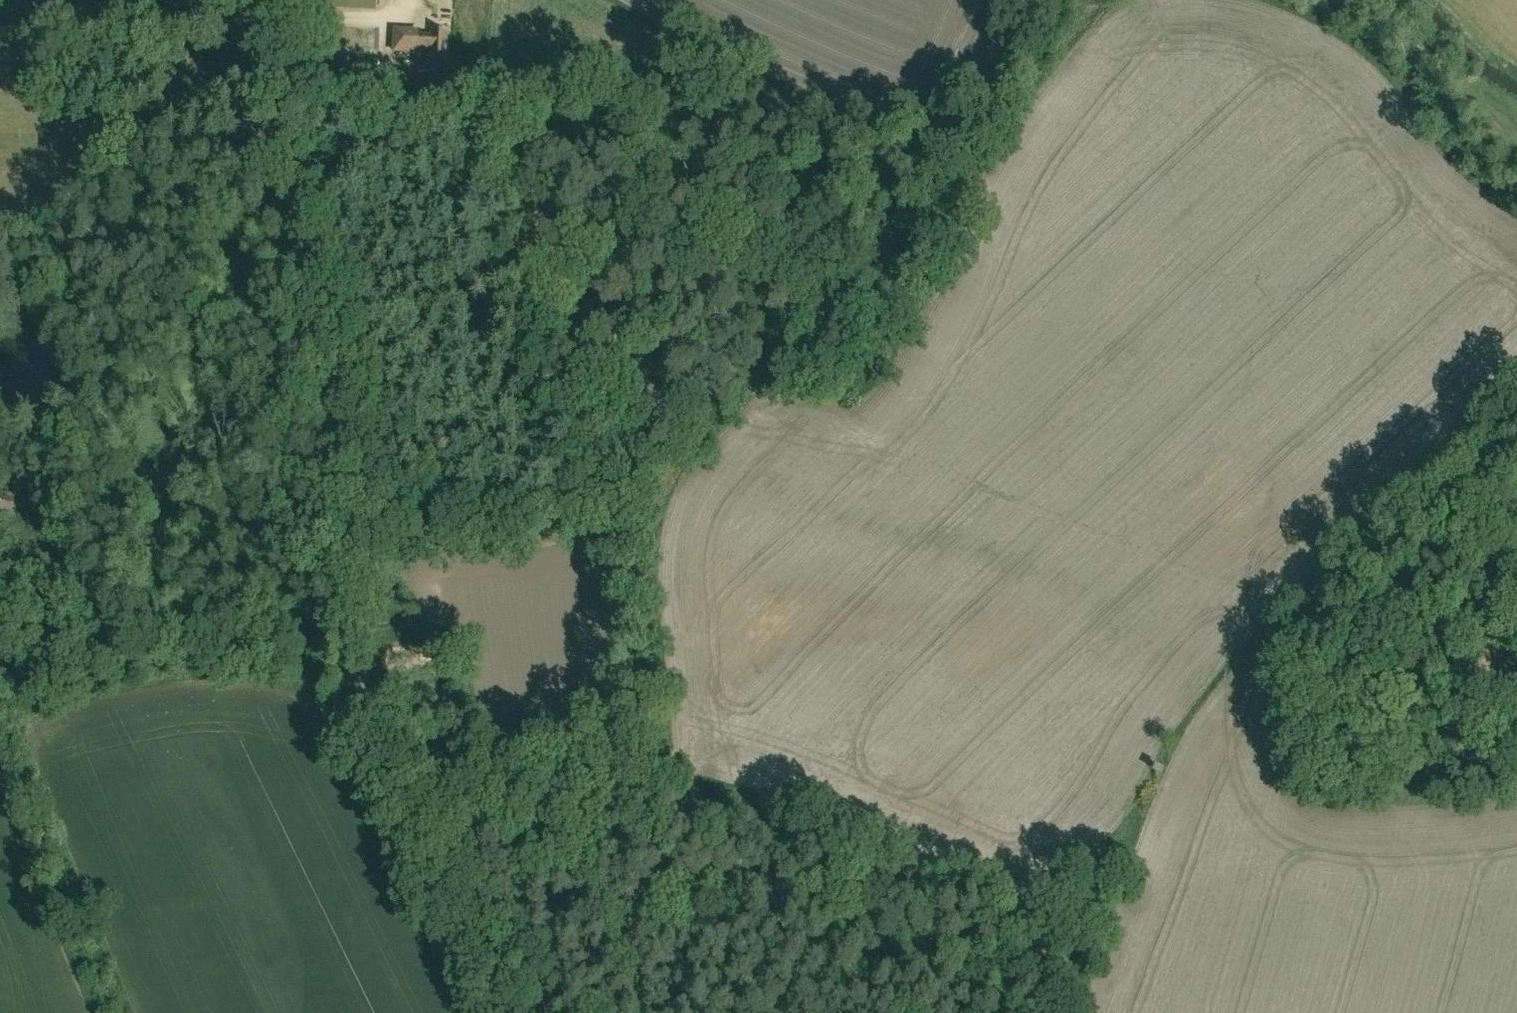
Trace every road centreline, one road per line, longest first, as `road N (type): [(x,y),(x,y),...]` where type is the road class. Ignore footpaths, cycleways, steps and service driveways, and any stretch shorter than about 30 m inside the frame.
road 1 (track): [(0,29),(268,29),(280,0)]

